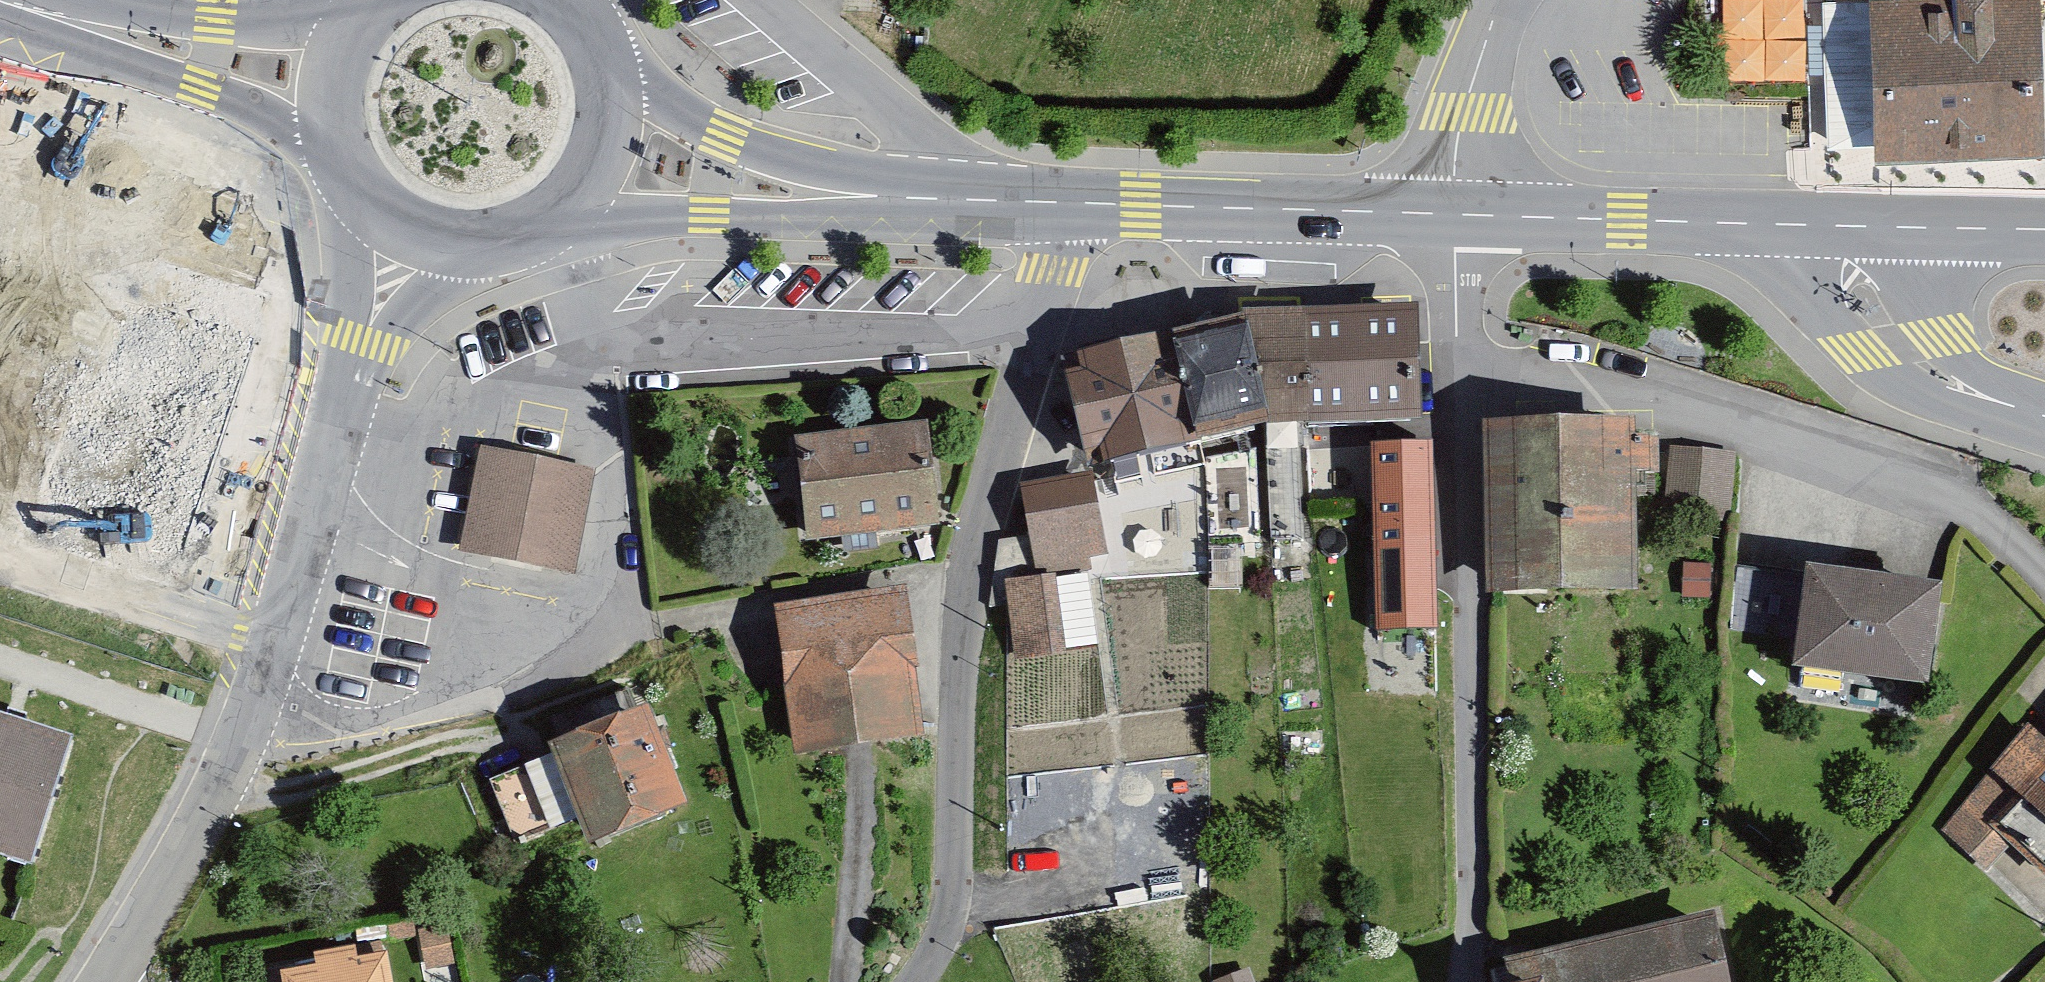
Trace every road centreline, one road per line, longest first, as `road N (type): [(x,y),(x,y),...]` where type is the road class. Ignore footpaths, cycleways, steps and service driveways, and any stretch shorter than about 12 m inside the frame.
road 1 (residential): [(917,981),(940,951),(955,891),(968,570),(1067,203)]
road 2 (residential): [(1468,981),(1453,216)]
road 3 (tertiary): [(362,320),(265,633),(199,803),(93,981)]
road 4 (secondary): [(553,222),(992,203)]
road 5 (secondary): [(992,203),(831,175),(729,142),(606,84)]
road 6 (secondary): [(1453,216),(1067,203)]
road 7 (secondary): [(1812,227),(1453,216)]
road 8 (secondary): [(2044,412),(1970,389),(1900,343),(1838,275),(1812,227)]
road 9 (unclassified): [(992,203),(765,0)]
road 10 (secondary): [(353,17),(85,27)]
road 11 (secondary): [(85,27),(323,148)]
road 12 (secondary): [(1812,227),(2044,232)]
road 13 (residential): [(1453,216),(1461,113),(1500,0)]
road 14 (secondary): [(344,192),(383,226),(432,245),(495,247),(532,234)]
road 15 (tertiary): [(362,320),(395,289),(532,234)]
road 16 (secondary): [(553,222),(594,173),(607,124),(606,84)]
road 17 (secondary): [(353,17),(324,89),(323,148)]
road 18 (tertiary): [(344,192),(362,320)]

